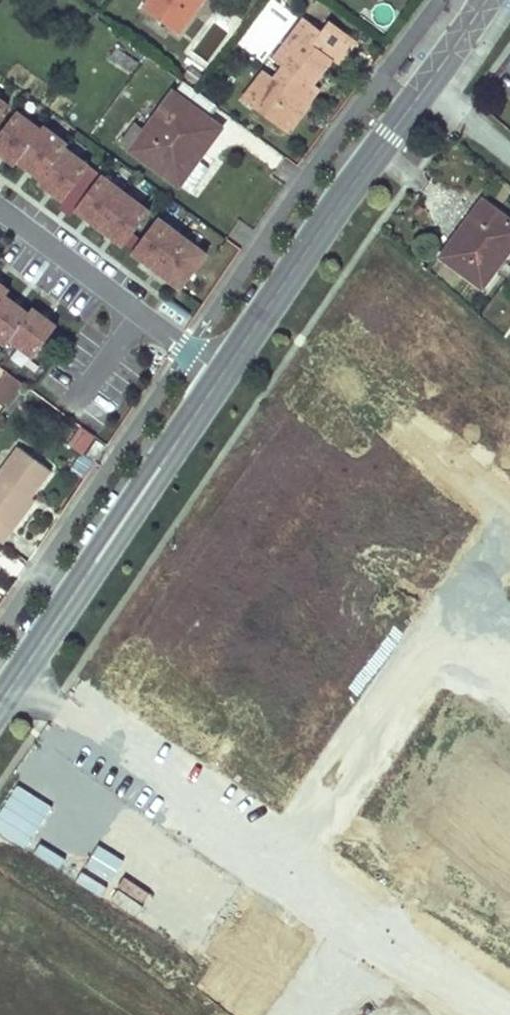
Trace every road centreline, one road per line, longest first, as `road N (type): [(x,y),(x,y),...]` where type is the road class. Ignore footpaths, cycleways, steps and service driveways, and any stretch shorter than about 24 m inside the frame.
road 1 (tertiary): [(225,377),(483,0)]
road 2 (tertiary): [(0,705),(225,377)]
road 3 (residential): [(225,377),(0,215)]

